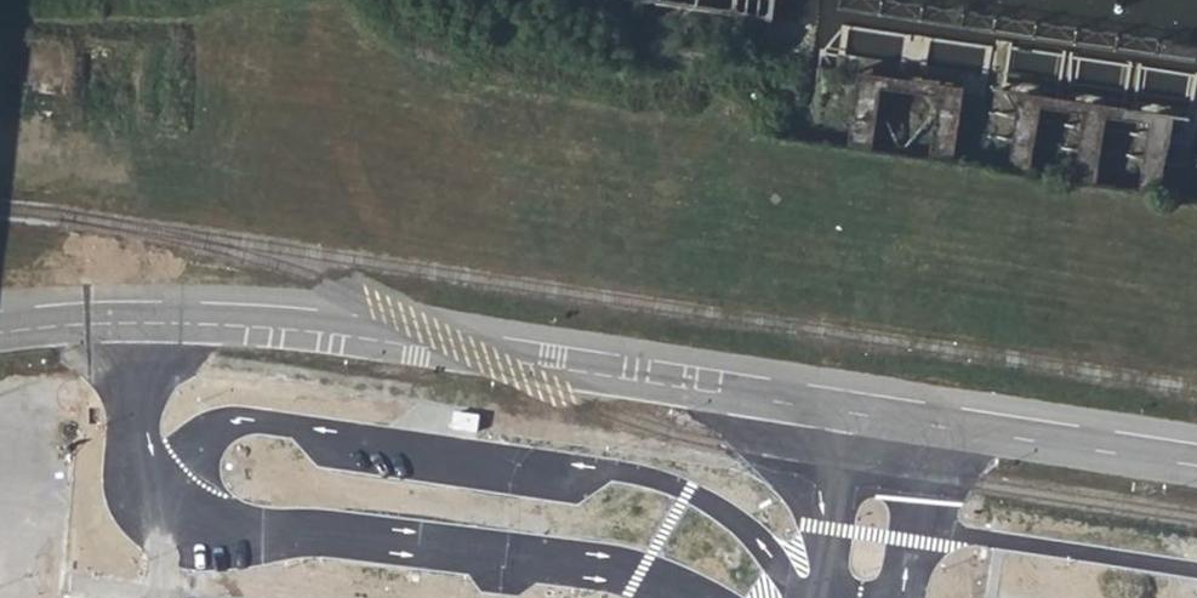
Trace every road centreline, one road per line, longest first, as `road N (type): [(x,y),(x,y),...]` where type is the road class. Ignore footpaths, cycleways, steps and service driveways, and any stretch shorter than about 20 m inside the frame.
road 1 (residential): [(1196,465),(345,335),(178,323),(0,332)]

